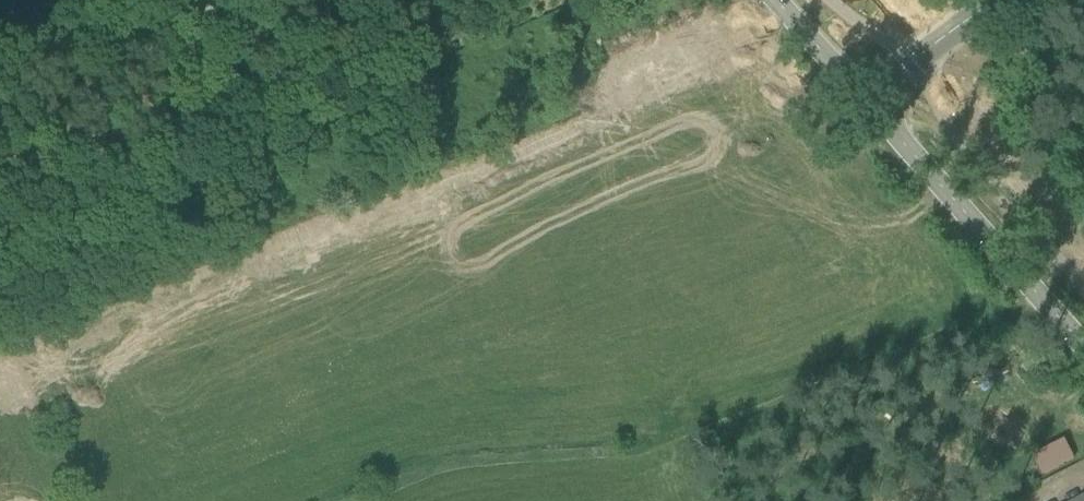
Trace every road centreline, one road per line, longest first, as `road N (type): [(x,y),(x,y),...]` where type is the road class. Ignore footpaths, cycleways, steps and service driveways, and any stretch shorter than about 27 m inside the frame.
road 1 (tertiary): [(1083,341),(868,101)]
road 2 (residential): [(868,101),(998,0)]
road 3 (tertiary): [(868,101),(781,0)]

